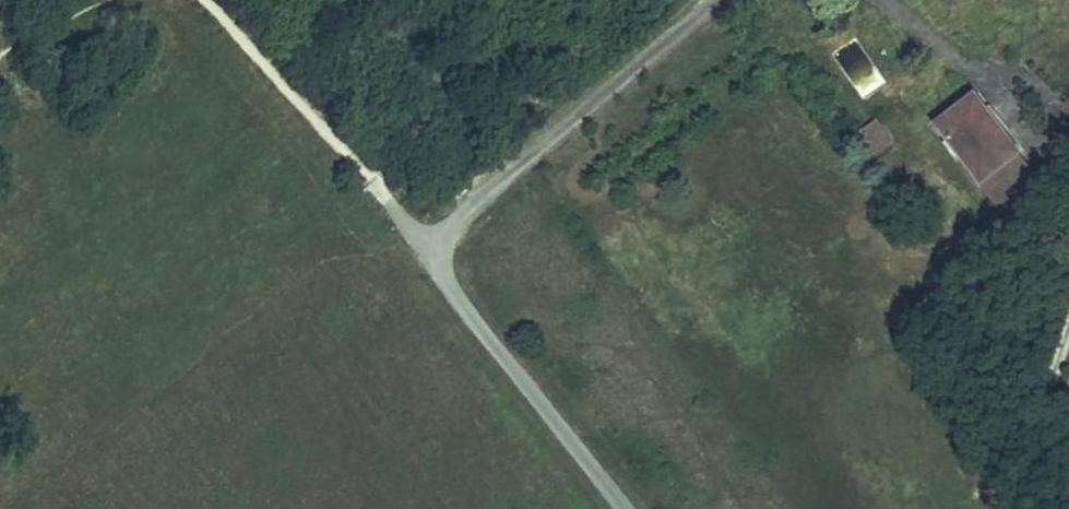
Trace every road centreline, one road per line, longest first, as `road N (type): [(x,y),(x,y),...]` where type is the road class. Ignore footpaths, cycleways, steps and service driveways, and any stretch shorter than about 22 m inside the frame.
road 1 (track): [(206,0),(412,228),(442,246)]
road 2 (residential): [(624,508),(449,289),(442,246)]
road 3 (residential): [(1034,508),(1041,385),(1068,303)]

